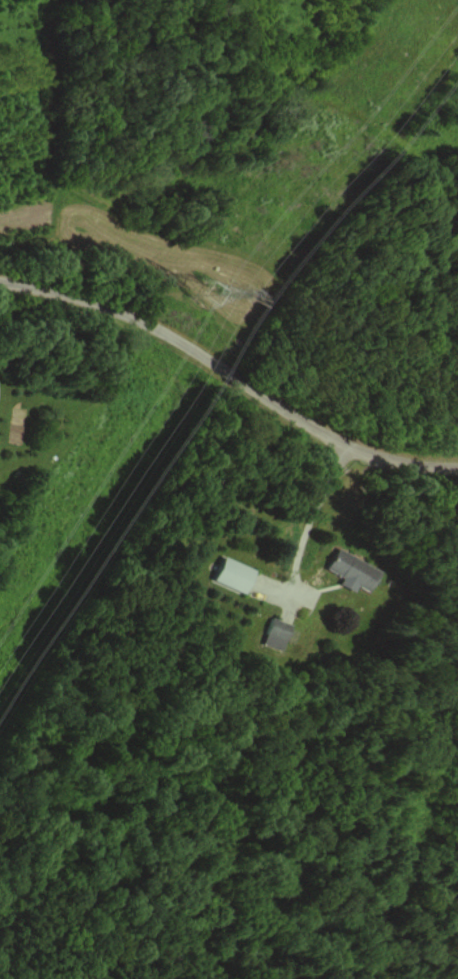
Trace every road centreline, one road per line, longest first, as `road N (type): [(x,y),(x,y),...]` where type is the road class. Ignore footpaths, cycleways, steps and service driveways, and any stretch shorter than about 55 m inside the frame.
road 1 (tertiary): [(0,282),(127,309),(352,444),(387,458),(457,466)]

